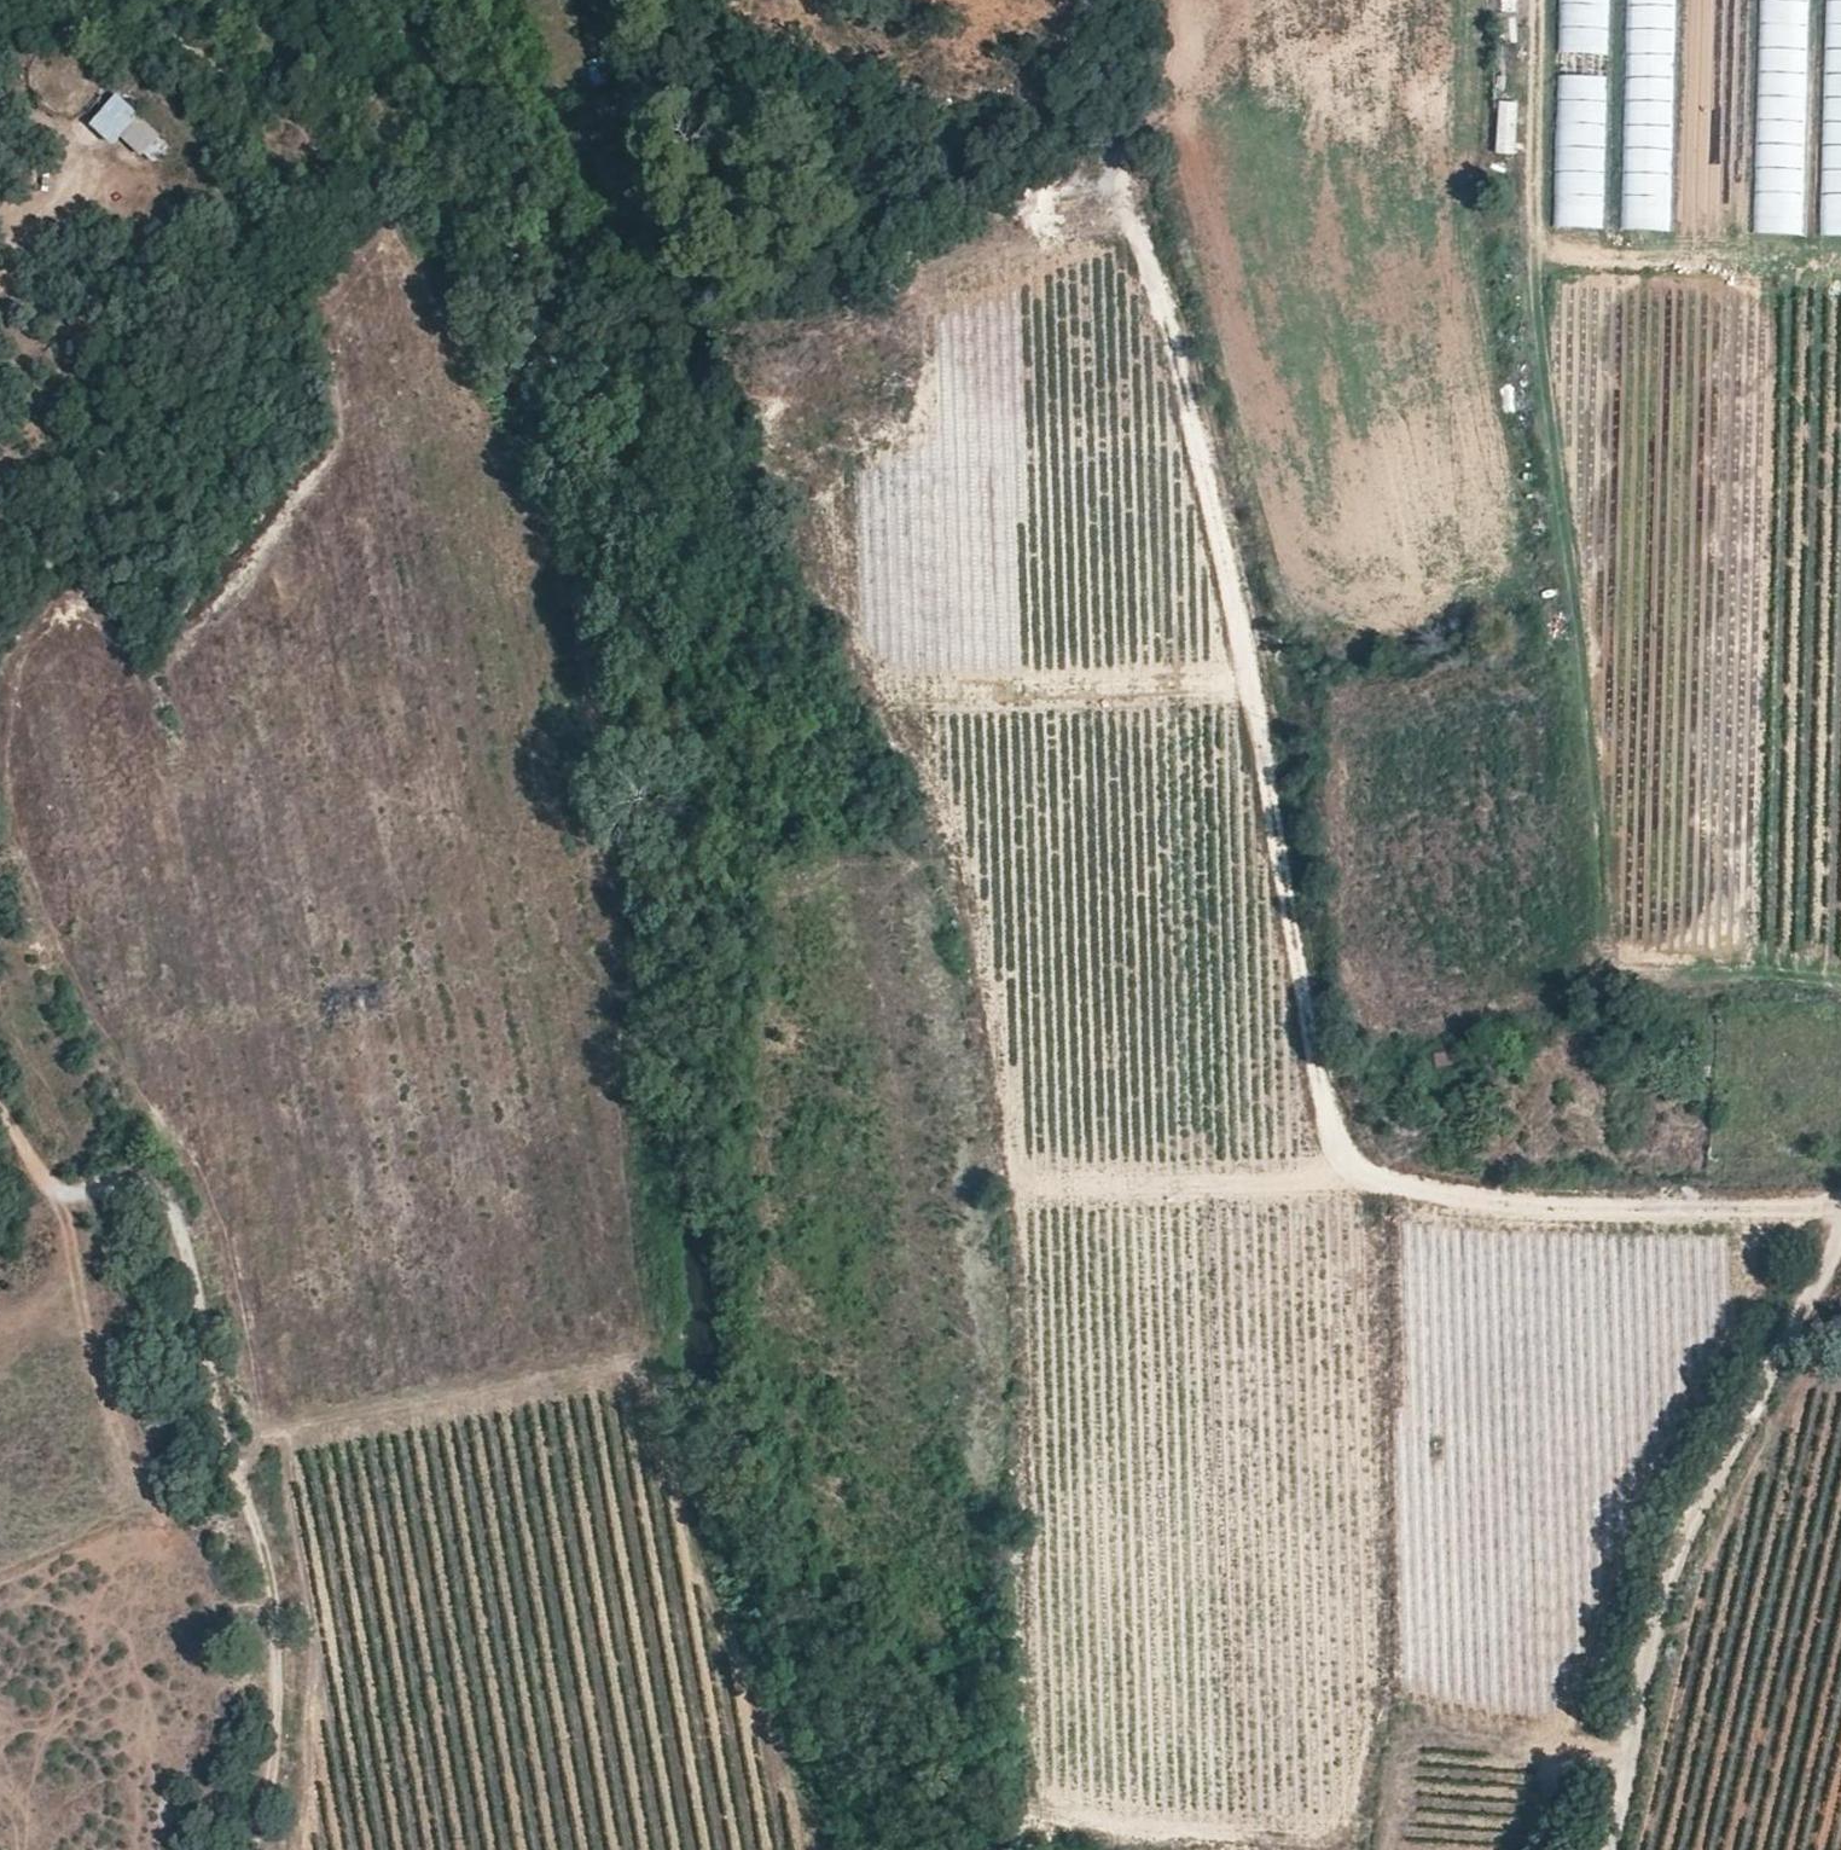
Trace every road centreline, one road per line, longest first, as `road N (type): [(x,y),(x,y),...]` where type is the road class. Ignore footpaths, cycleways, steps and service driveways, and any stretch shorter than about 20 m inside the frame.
road 1 (track): [(0,1110),(52,1185),(84,1194),(135,1180),(166,1200),(182,1239),(229,1450),(285,1623),(277,1790),(255,1849)]
road 2 (track): [(1620,1849),(1690,1546),(1840,1250)]

